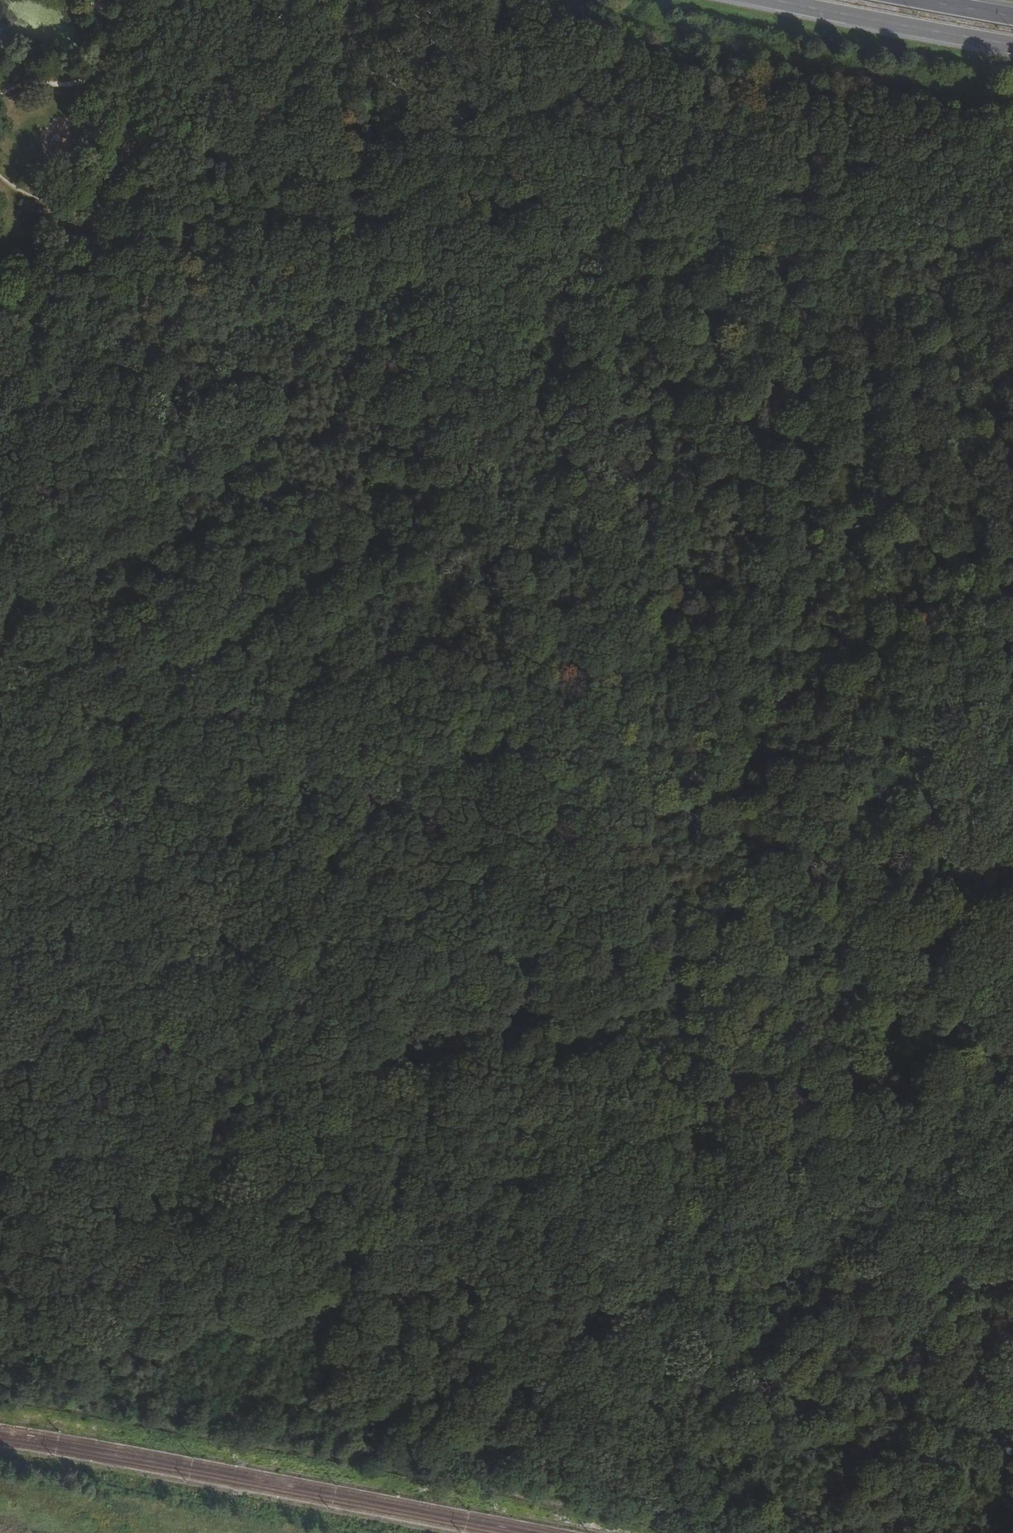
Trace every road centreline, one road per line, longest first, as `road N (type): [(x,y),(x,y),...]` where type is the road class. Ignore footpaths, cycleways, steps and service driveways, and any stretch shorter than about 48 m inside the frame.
road 1 (track): [(0,822),(668,765)]
road 2 (track): [(668,765),(1012,742)]
road 3 (trunk): [(766,0),(1012,46)]

